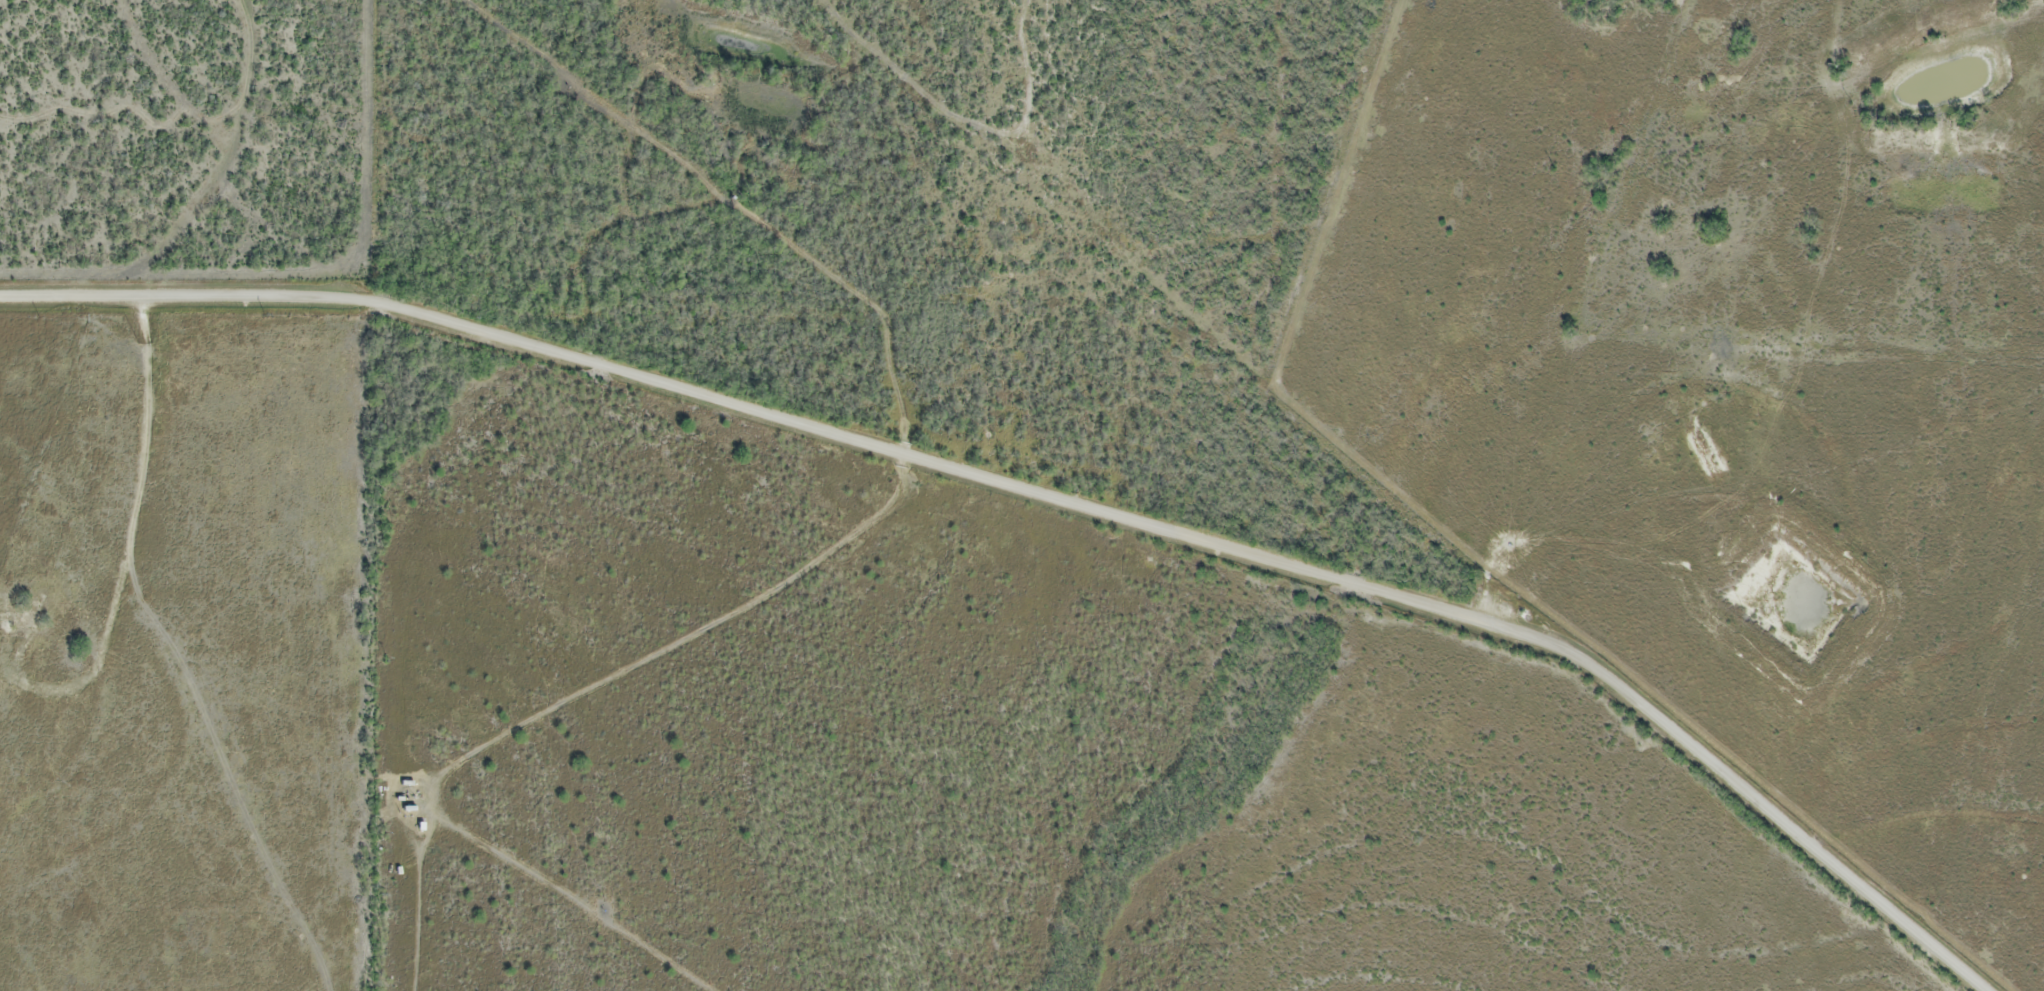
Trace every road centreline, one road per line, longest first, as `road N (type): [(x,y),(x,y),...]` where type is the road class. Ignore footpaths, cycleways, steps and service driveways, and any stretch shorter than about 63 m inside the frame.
road 1 (residential): [(1984,990),(1604,677),(1504,629),(361,300),(0,296)]
road 2 (track): [(899,452),(928,356),(908,292),(954,208),(1021,130),(1048,73),(1048,0)]

